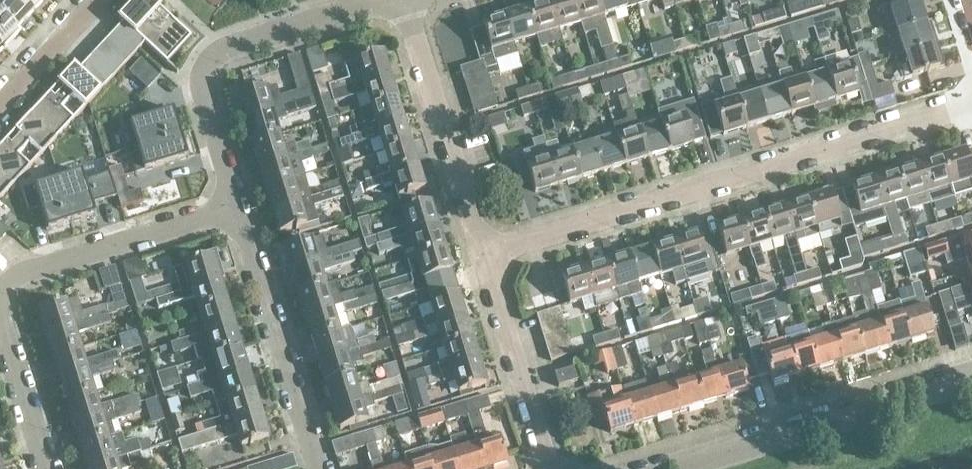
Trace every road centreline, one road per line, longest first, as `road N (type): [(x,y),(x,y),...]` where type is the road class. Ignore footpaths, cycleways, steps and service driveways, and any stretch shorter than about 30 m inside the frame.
road 1 (residential): [(487,252),(971,104)]
road 2 (residential): [(238,207),(200,84),(217,58),(400,0)]
road 3 (residential): [(680,468),(971,382)]
road 4 (residential): [(317,468),(238,207)]
road 5 (residential): [(487,252),(405,0)]
road 6 (residential): [(0,298),(16,279),(238,207)]
road 7 (residential): [(547,468),(487,252)]
road 8 (residential): [(46,468),(0,307)]
road 9 (residential): [(97,0),(0,105)]

